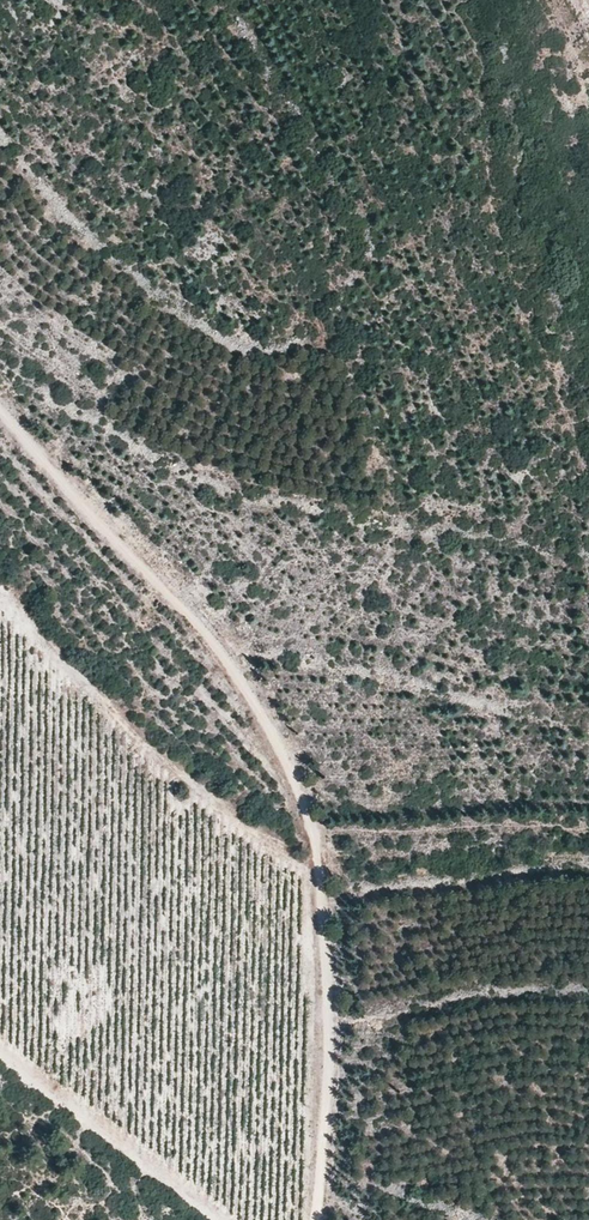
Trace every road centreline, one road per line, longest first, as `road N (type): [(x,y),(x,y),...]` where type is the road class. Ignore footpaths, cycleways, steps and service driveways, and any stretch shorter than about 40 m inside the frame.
road 1 (track): [(316,1219),(322,1075),(310,818),(250,699),(200,623),(0,410)]

